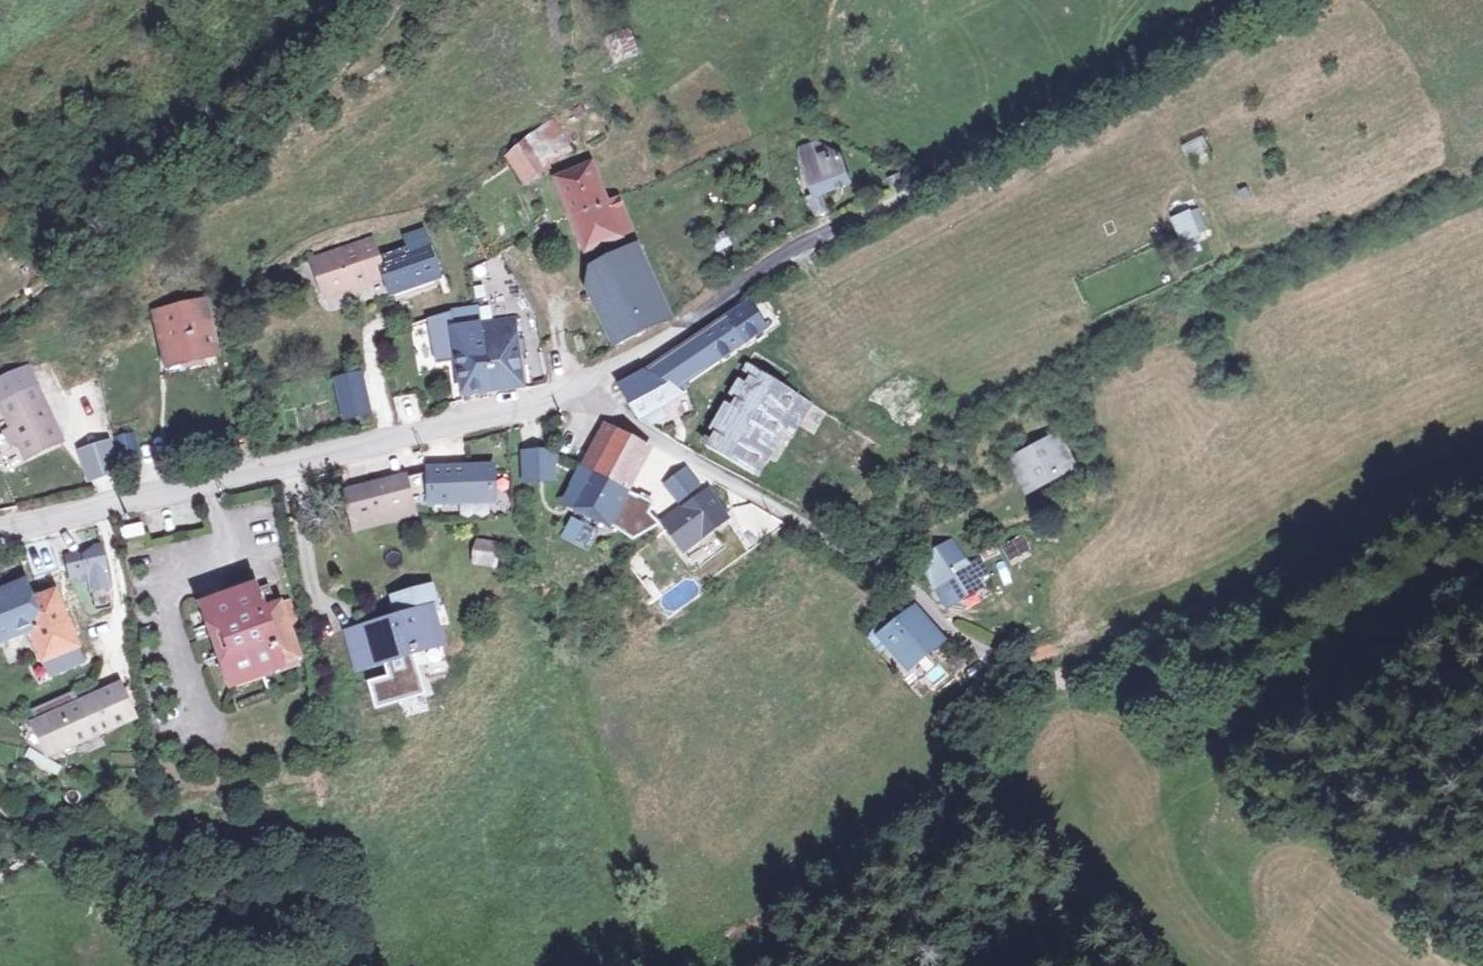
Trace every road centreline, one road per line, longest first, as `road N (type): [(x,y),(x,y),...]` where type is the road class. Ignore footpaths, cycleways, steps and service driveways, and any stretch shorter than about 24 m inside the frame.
road 1 (residential): [(0,534),(575,390),(811,245),(1089,97)]
road 2 (track): [(1059,649),(1270,565),(1482,448)]
road 3 (track): [(1089,97),(1266,0)]
road 4 (track): [(1114,854),(1009,965)]

